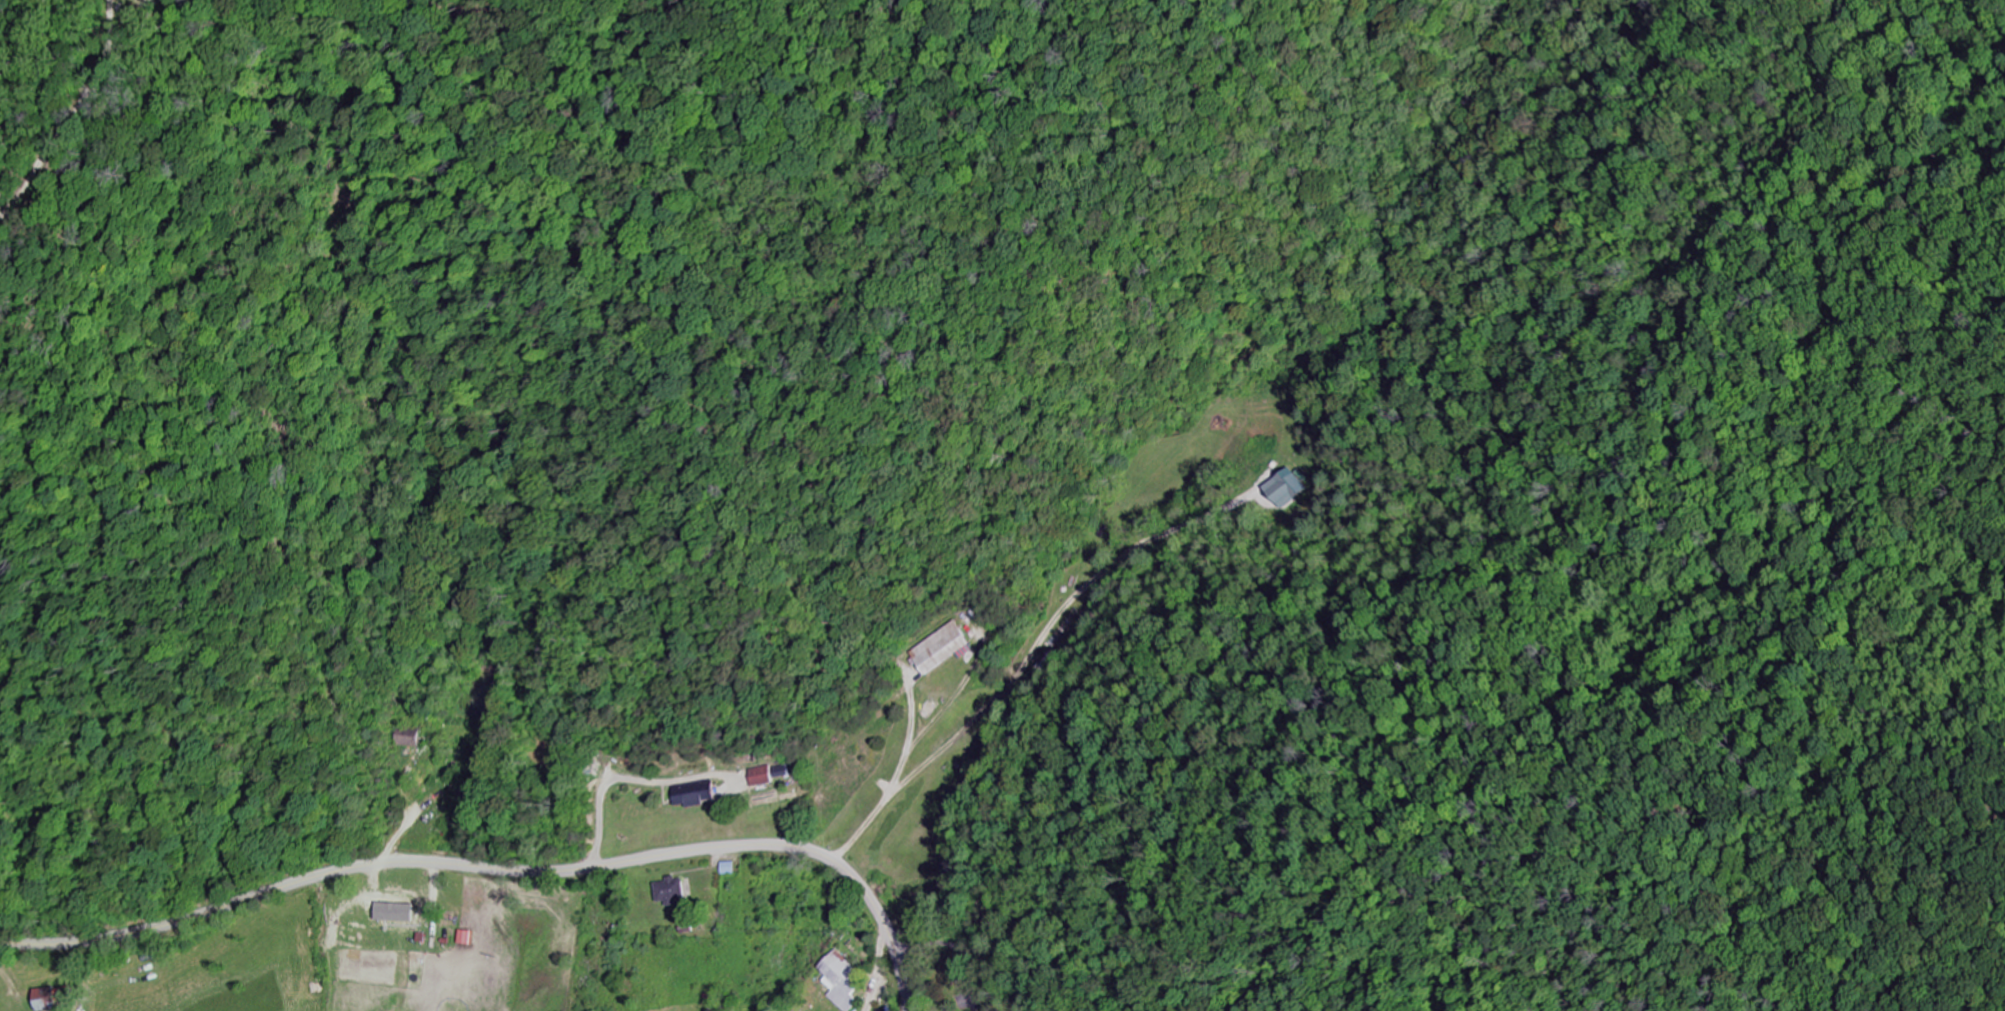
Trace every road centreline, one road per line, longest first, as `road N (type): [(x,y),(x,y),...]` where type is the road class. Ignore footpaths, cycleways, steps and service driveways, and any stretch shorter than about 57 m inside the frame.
road 1 (tertiary): [(908,1010),(891,941),(863,890),(830,860),(794,847),(711,848),(531,872),(383,861),(81,943),(0,944)]

